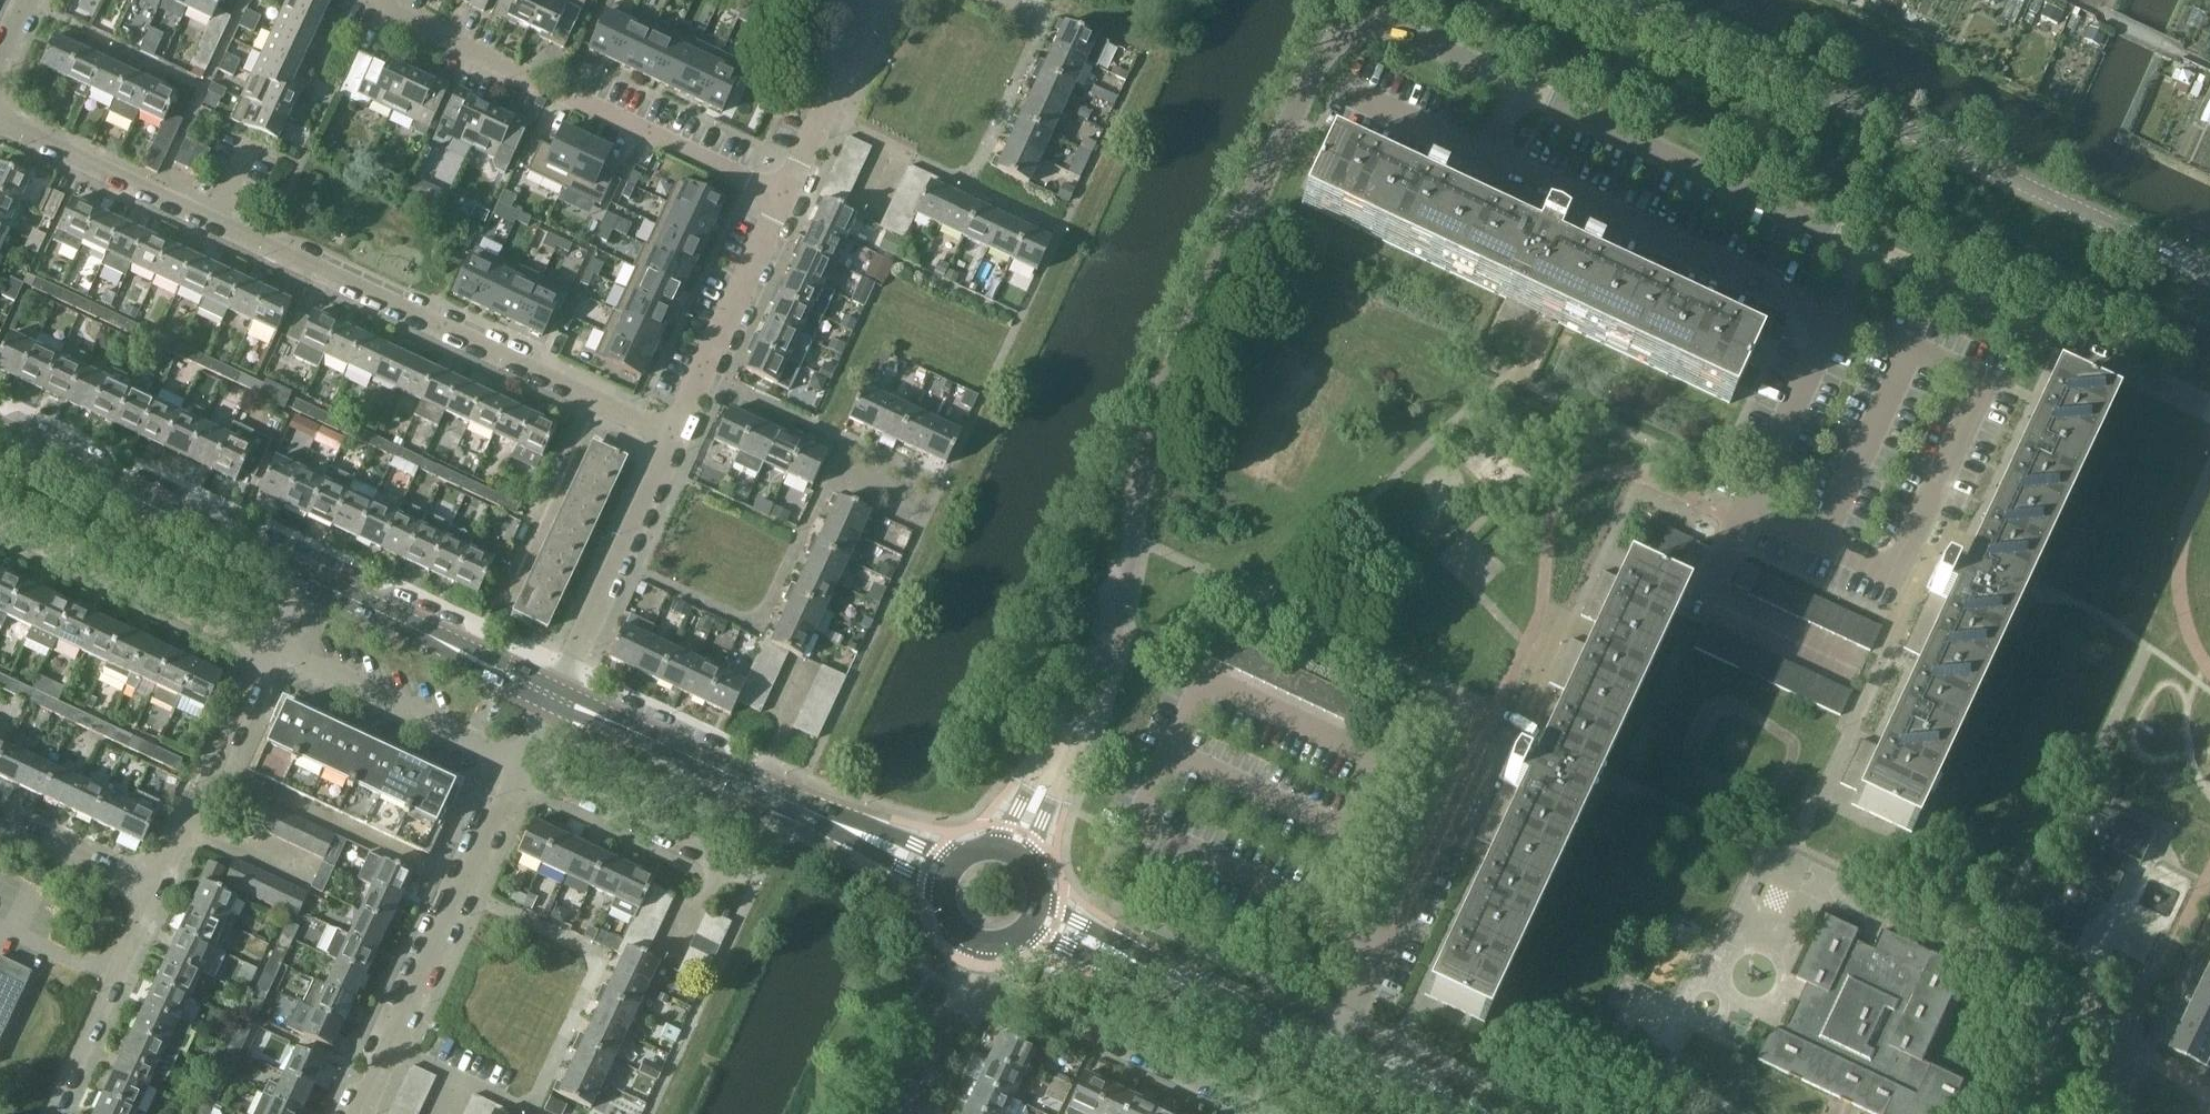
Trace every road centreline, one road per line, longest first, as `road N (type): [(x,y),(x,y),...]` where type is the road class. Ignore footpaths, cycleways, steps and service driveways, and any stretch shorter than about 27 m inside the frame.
road 1 (residential): [(1514,92),(1389,34),(1350,38),(1322,60),(1171,370),(1133,490),(1106,651),(1057,759)]
road 2 (residential): [(675,437),(0,120)]
road 3 (tertiary): [(2209,274),(1619,0)]
road 4 (unclassified): [(1747,508),(1893,576),(1985,383),(1835,316)]
road 5 (unclassified): [(1835,316),(1485,154)]
road 6 (residential): [(358,1113),(521,764)]
road 7 (residential): [(1862,252),(1514,92)]
road 8 (residential): [(2209,409),(1862,252)]
road 9 (tertiary): [(305,576),(0,436)]
road 10 (residential): [(969,972),(1267,1113)]
road 11 (tertiary): [(838,824),(555,691)]
road 12 (residential): [(271,650),(0,525)]
road 13 (residential): [(555,691),(675,437)]
road 14 (tertiary): [(555,691),(305,576)]
road 15 (residential): [(521,764),(271,650)]
road 16 (residential): [(764,880),(521,764)]
road 17 (residential): [(158,893),(271,650)]
road 18 (residential): [(675,437),(788,196)]
road 19 (residential): [(788,196),(554,89)]
road 20 (residential): [(1389,939),(1308,902),(1371,757)]
road 21 (residential): [(54,1113),(158,893)]
road 22 (tertiary): [(1330,1053),(1128,958)]
road 23 (unclassified): [(1747,508),(1835,316)]
road 24 (residential): [(1389,939),(1474,749)]
road 25 (residential): [(541,93),(363,10),(367,0)]
road 26 (residential): [(788,196),(876,9)]
road 27 (unclassified): [(1474,749),(1480,733),(1474,718),(1409,692),(1371,757)]
road 28 (residential): [(158,893),(0,819)]
road 29 (residential): [(907,1113),(969,972)]
road 30 (unclassified): [(1485,154),(1355,95)]
road 31 (tertiary): [(1457,1113),(1330,1053)]
road 32 (tertiary): [(962,860),(838,824)]
road 33 (residential): [(1330,1053),(1389,939)]
road 34 (tertiary): [(838,824),(945,890)]

